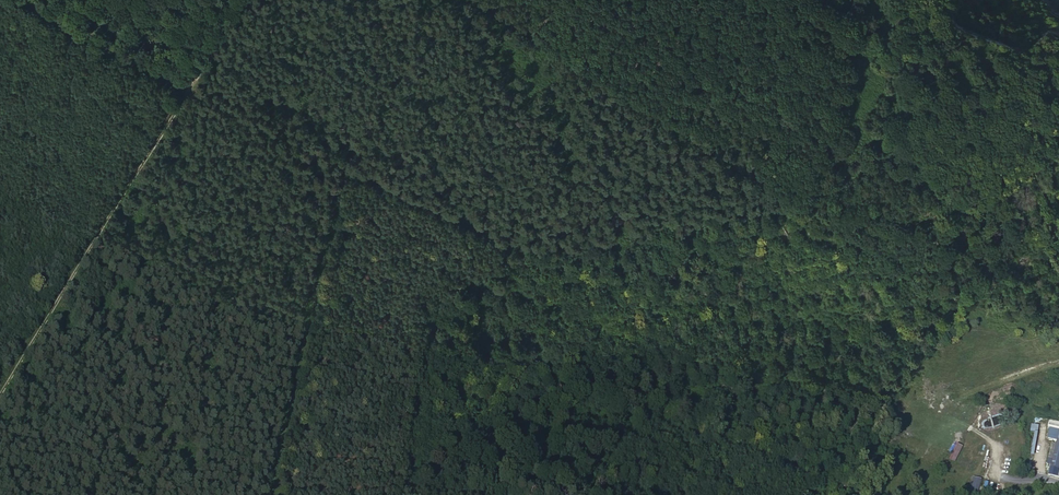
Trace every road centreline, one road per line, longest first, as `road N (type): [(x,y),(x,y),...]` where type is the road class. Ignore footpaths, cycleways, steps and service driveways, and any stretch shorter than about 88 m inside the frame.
road 1 (track): [(267,494),(340,166),(18,0)]
road 2 (track): [(547,261),(802,204),(464,0)]
road 3 (track): [(470,494),(404,485),(428,418),(440,313),(457,287),(487,271),(547,261),(340,166)]
road 4 (track): [(247,0),(0,394)]

